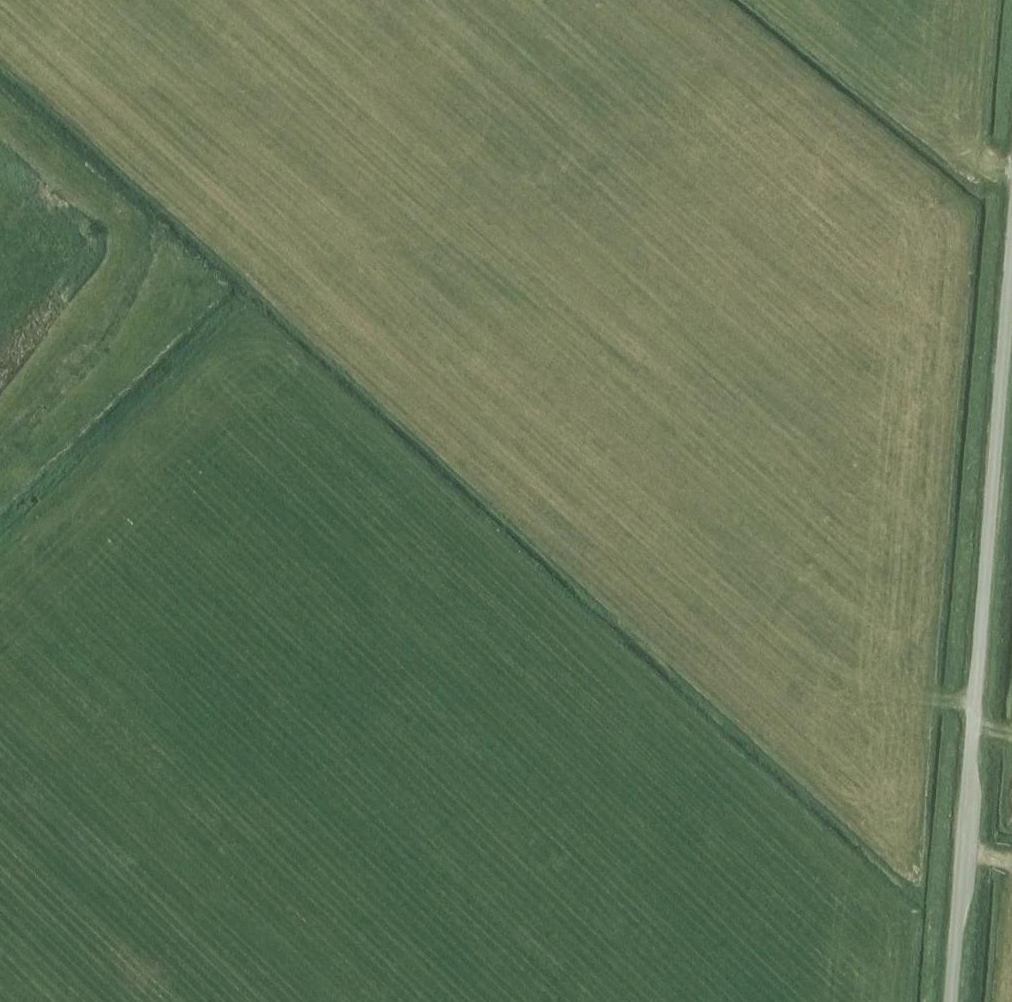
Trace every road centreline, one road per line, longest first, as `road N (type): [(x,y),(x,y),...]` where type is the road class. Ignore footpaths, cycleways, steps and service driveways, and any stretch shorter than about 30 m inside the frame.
road 1 (unclassified): [(951,1001),(1011,309)]

